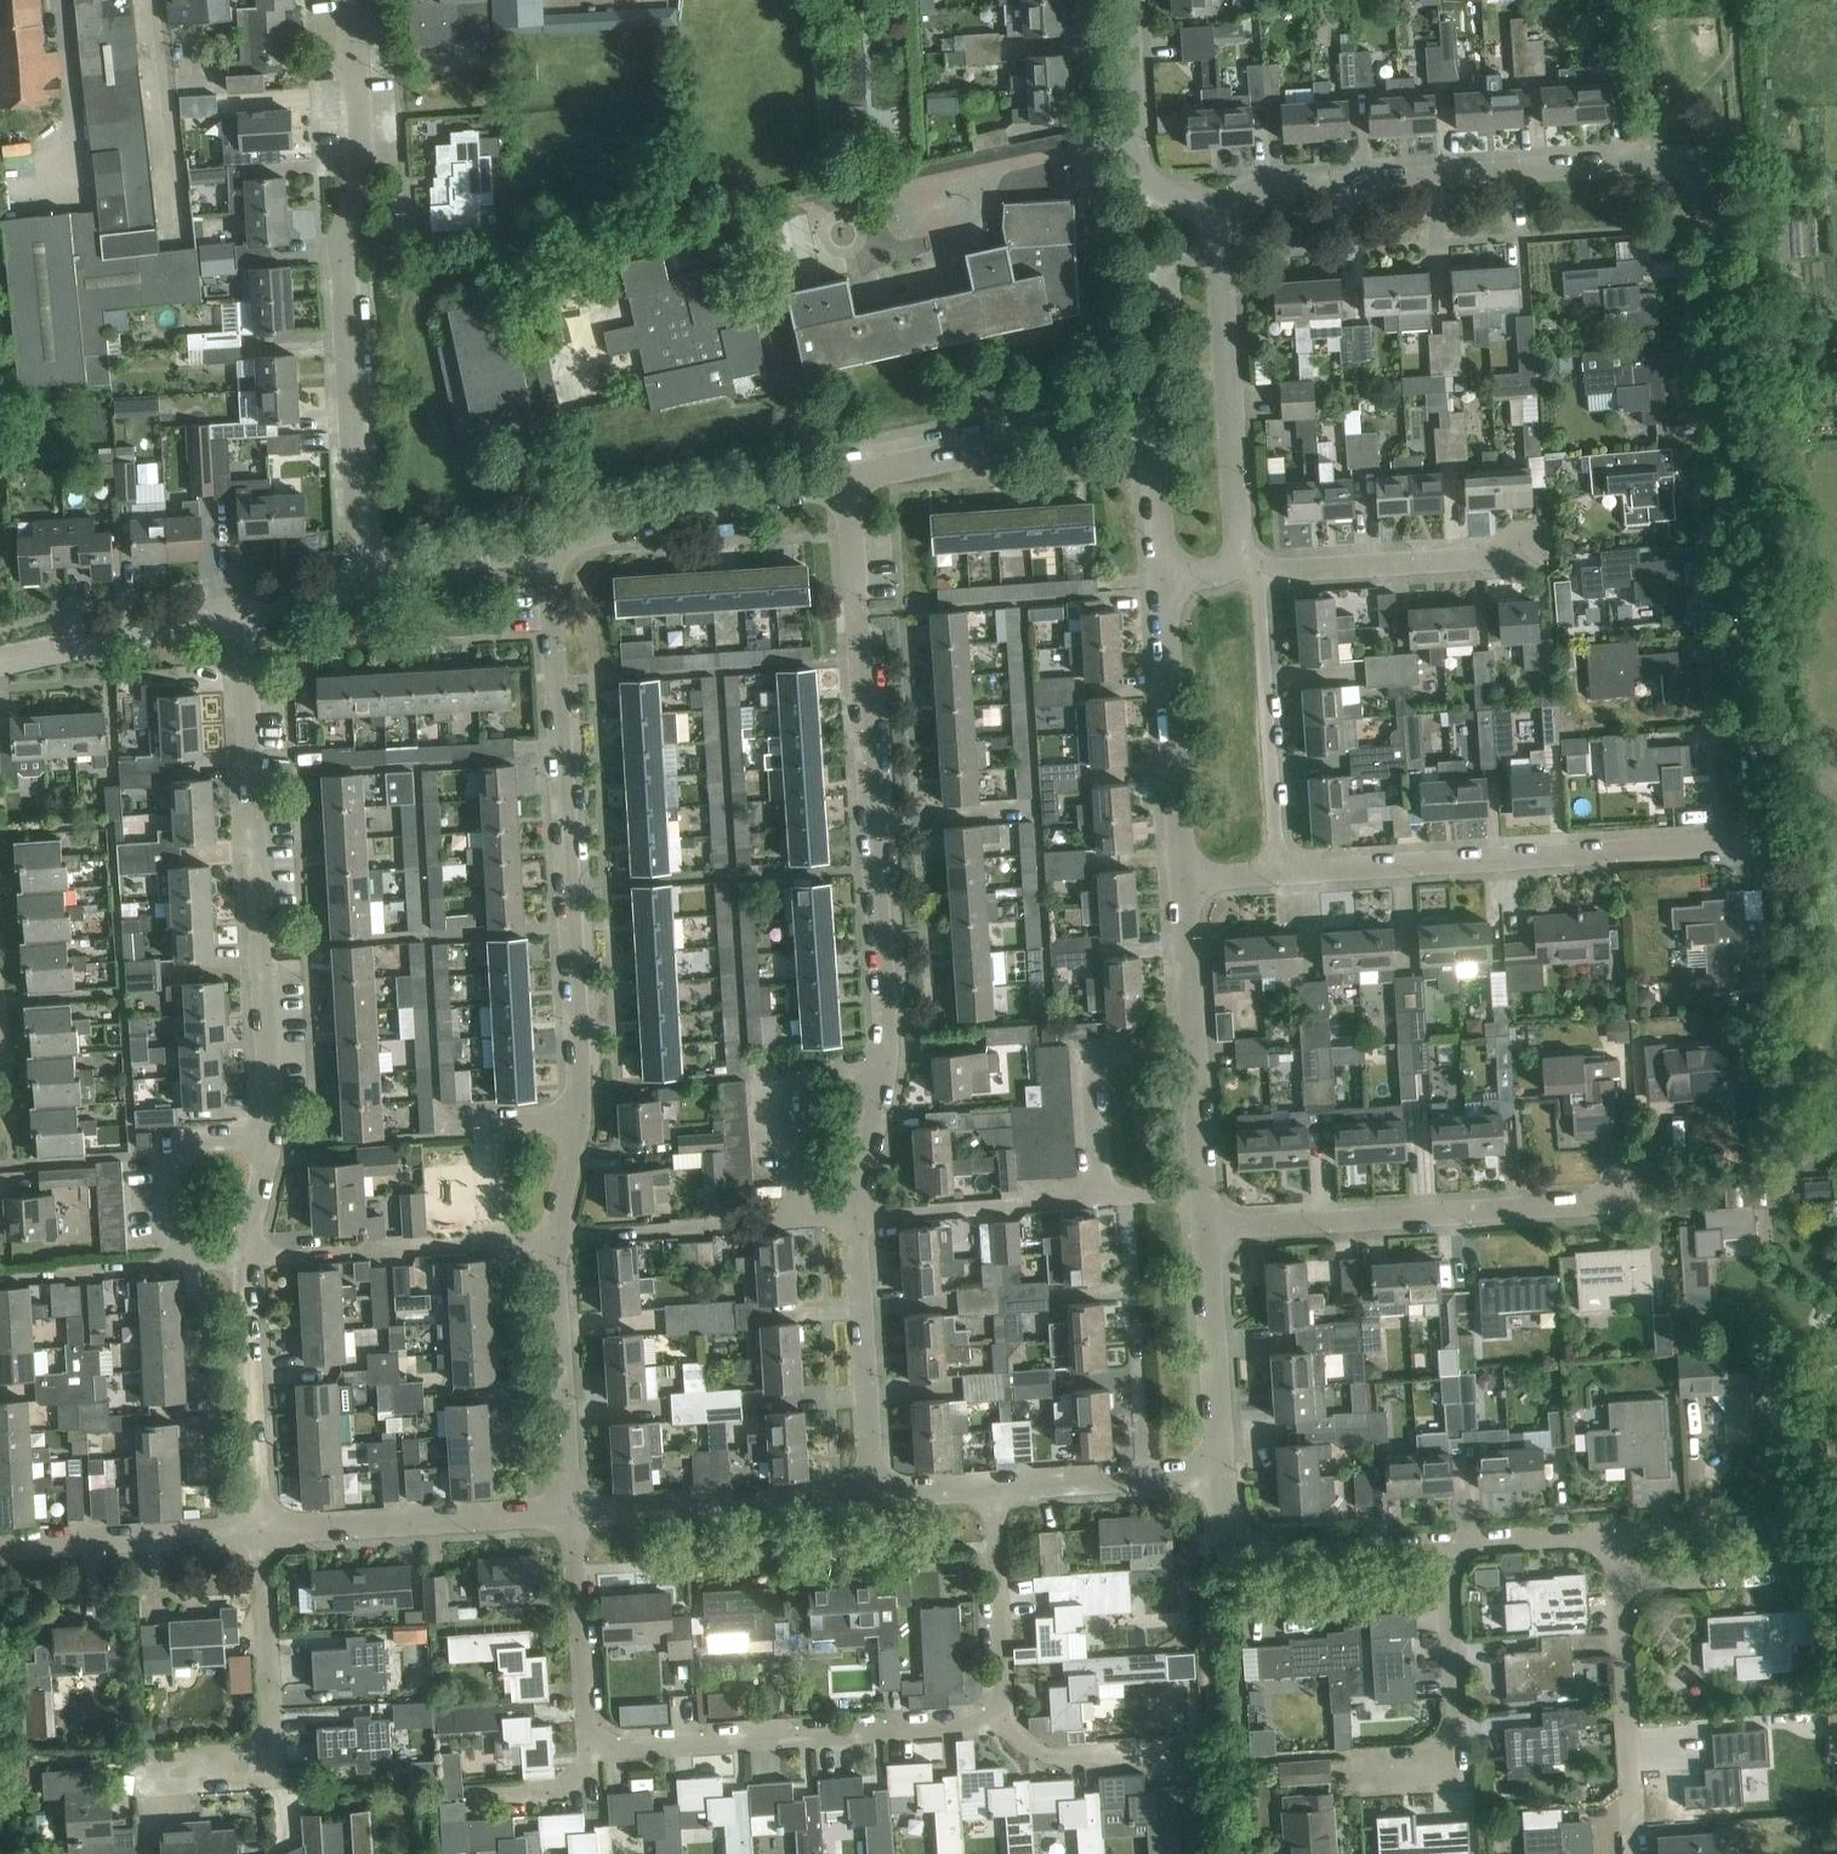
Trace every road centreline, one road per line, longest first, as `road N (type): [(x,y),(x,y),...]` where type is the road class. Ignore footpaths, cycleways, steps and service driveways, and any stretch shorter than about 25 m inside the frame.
road 1 (residential): [(1278,873),(1717,846),(1745,835),(1755,809),(1704,197)]
road 2 (residential): [(362,584),(341,236),(363,179),(352,0)]
road 3 (residential): [(885,1064),(847,479)]
road 4 (residential): [(579,1119),(548,544)]
road 5 (residential): [(269,1136),(240,610)]
road 6 (residential): [(1210,212),(1242,190),(1664,161),(1694,166),(1704,197)]
road 7 (residential): [(1206,1232),(1585,1205),(1630,1190)]
road 8 (residential): [(598,1747),(1005,1723)]
road 9 (residential): [(1618,1581),(1764,1572),(1779,1564),(1785,1548),(1776,1530),(1760,1524),(1615,1533)]
road 10 (residential): [(138,1773),(247,1765),(272,1739),(261,1530)]
road 11 (residential): [(1233,557),(1220,242),(1210,212)]
road 12 (residential): [(261,1530),(572,1511)]
road 13 (residential): [(244,1260),(553,1239)]
road 14 (residential): [(1354,1773),(1425,1768),(1452,1749),(1446,1545)]
road 15 (residential): [(847,479),(1126,420),(1146,427)]
road 16 (residential): [(548,544),(847,479)]
road 17 (residential): [(1278,873),(1258,571)]
road 18 (residential): [(572,1511),(873,1493)]
road 19 (residential): [(1182,877),(1163,578)]
road 20 (residential): [(1446,1545),(1258,1557),(1235,1548),(1227,1533),(1221,1473)]
road 21 (residential): [(1126,1198),(1146,1477)]
road 22 (residential): [(873,1493),(857,1217)]
road 23 (residential): [(572,1511),(553,1239)]
road 24 (residential): [(1258,571),(1494,558),(1526,542)]
road 25 (residential): [(261,1530),(244,1260)]
road 26 (residential): [(261,1530),(0,1546)]
road 27 (residential): [(1210,212),(1140,175),(1125,0)]
road 28 (residential): [(553,1239),(800,1221)]
road 29 (residential): [(857,1217),(1103,1199)]
road 30 (residential): [(0,662),(240,610)]
road 31 (residential): [(1634,1826),(1618,1581)]
road 32 (residential): [(1221,1473),(1206,1232)]
road 33 (residential): [(598,1747),(587,1713),(572,1511)]
road 34 (residential): [(1005,1723),(993,1486)]
road 35 (residential): [(1103,1199),(1093,1073),(1113,1051),(1193,1043)]
road 36 (residential): [(800,1221),(791,1098),(796,1080),(810,1069),(885,1064)]
road 37 (residential): [(183,1265),(178,1157),(186,1143),(269,1136)]
road 38 (residential): [(362,584),(548,544)]
road 39 (residential): [(0,1278),(183,1265)]
road 40 (residential): [(1446,1545),(1615,1533)]
road 41 (residential): [(1161,1749),(1048,1757),(1005,1723)]
road 42 (residential): [(1193,1043),(1182,877)]
road 43 (residential): [(857,1217),(885,1064)]
road 44 (residential): [(993,1486),(1146,1477)]
road 45 (residential): [(1163,578),(1146,427)]
road 46 (residential): [(1203,1192),(1193,1043)]
road 47 (residential): [(475,1796),(562,1790),(598,1747)]
road 48 (residential): [(244,1260),(269,1136)]
road 49 (residential): [(240,610),(362,584)]
road 50 (residential): [(553,1239),(579,1119)]
road 51 (residential): [(873,1493),(993,1486)]

